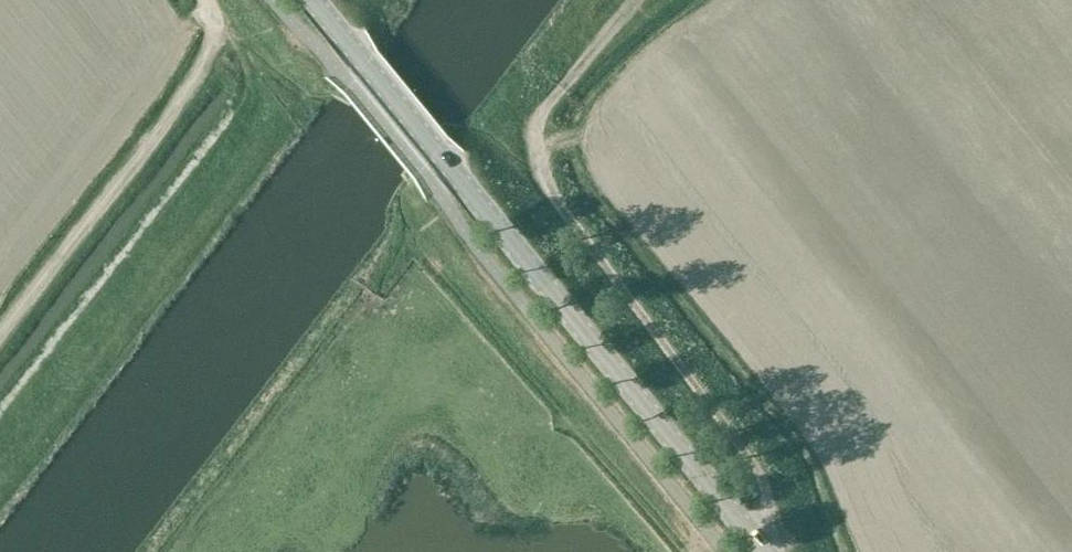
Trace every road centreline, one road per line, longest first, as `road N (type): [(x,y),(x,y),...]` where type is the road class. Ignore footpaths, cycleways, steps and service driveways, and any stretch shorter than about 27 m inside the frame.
road 1 (tertiary): [(763,551),(312,0)]

